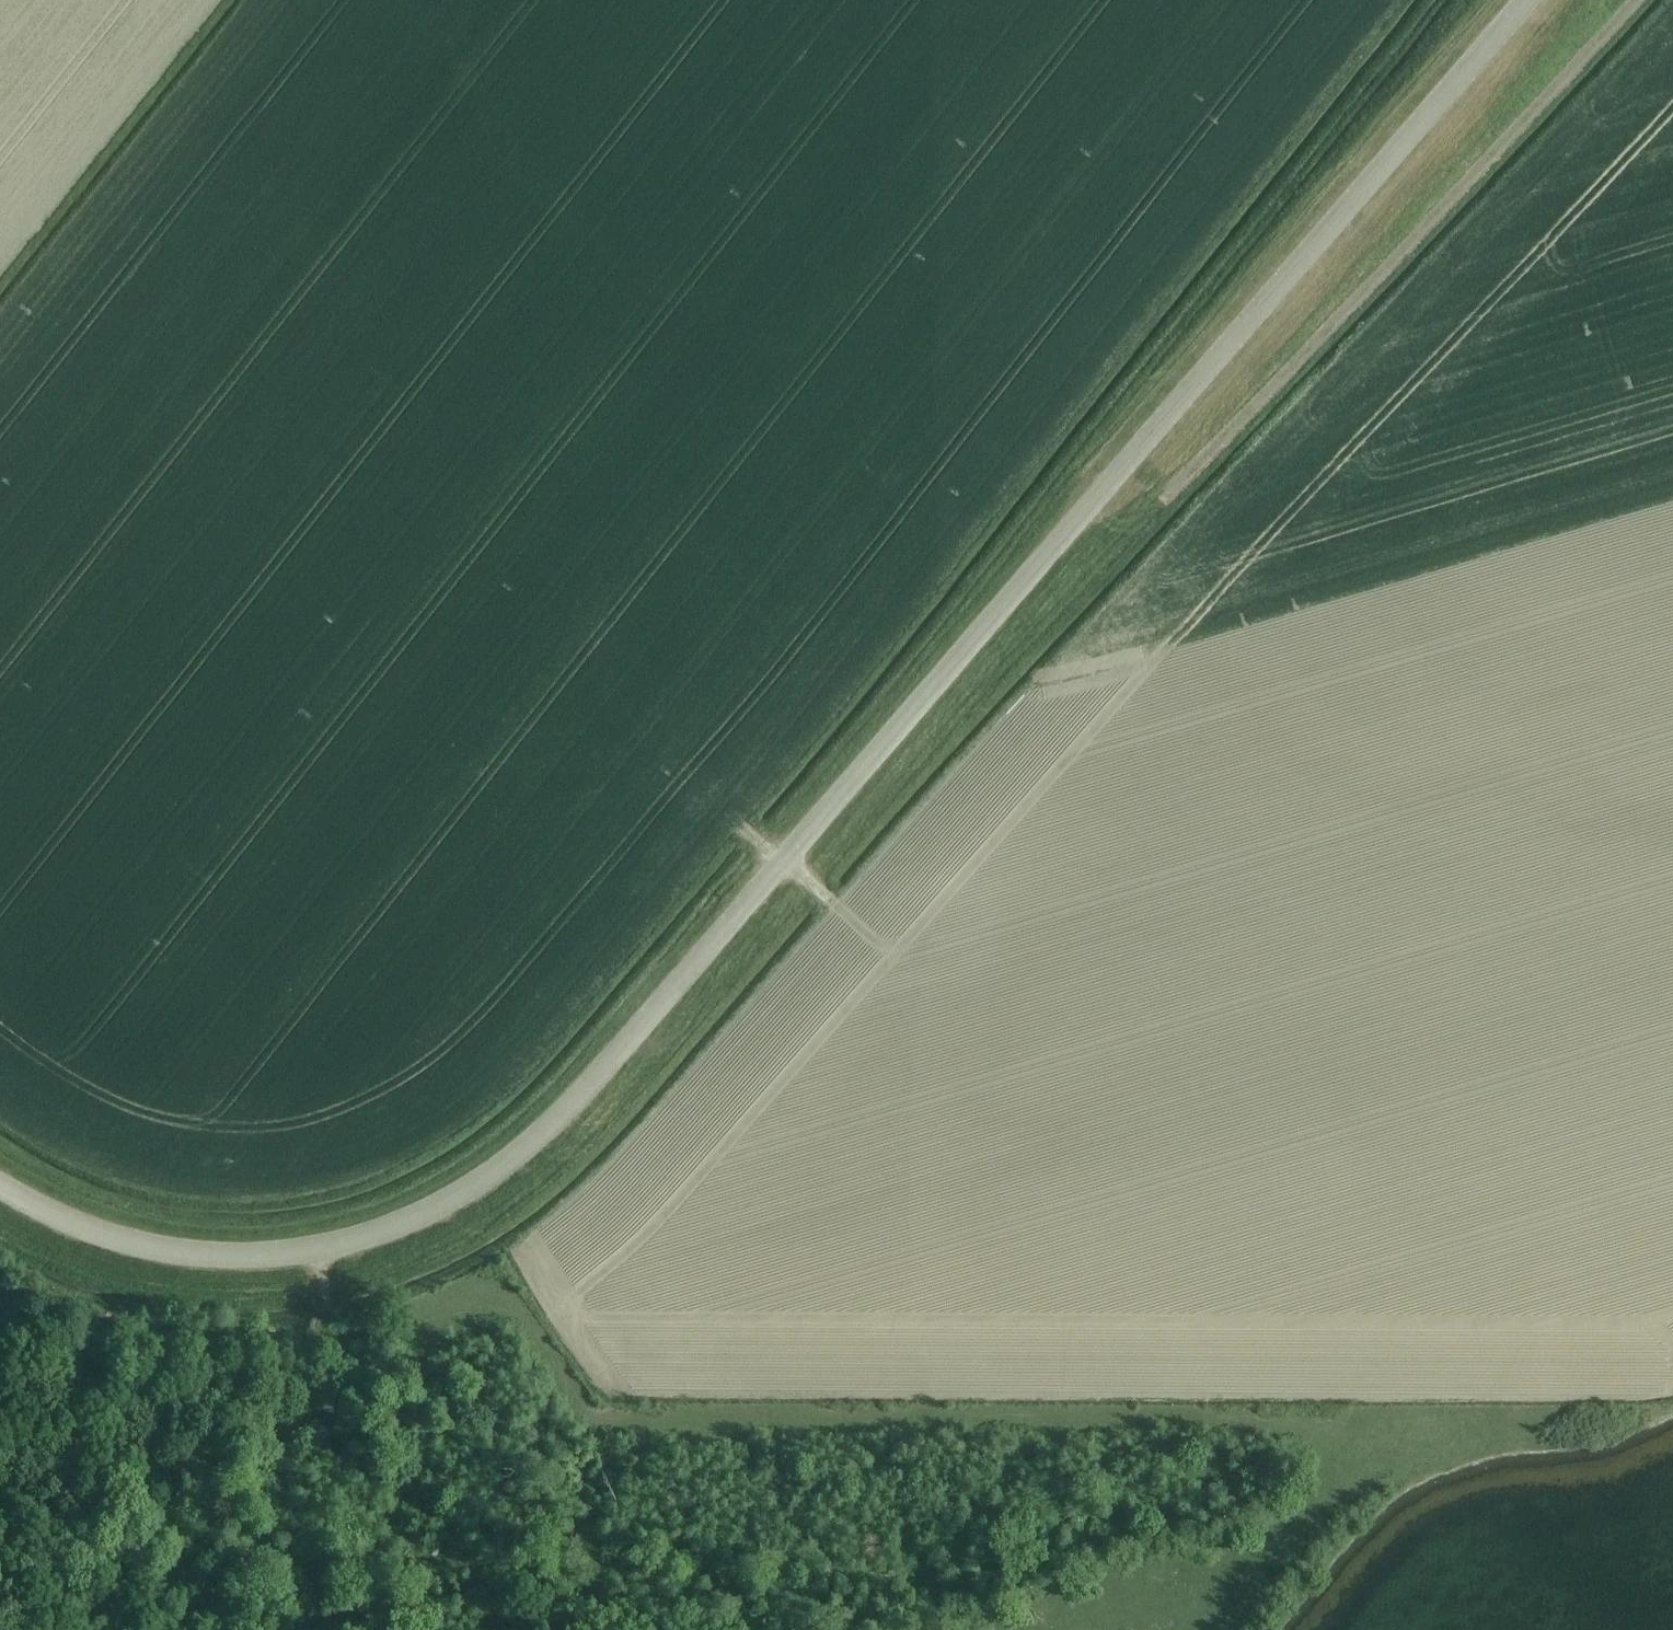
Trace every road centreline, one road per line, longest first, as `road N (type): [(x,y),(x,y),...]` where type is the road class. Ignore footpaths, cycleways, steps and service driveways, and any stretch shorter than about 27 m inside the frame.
road 1 (unclassified): [(0,1192),(170,1255),(252,1258),(326,1249),(482,1185),(610,1063),(1107,469),(1526,0)]

